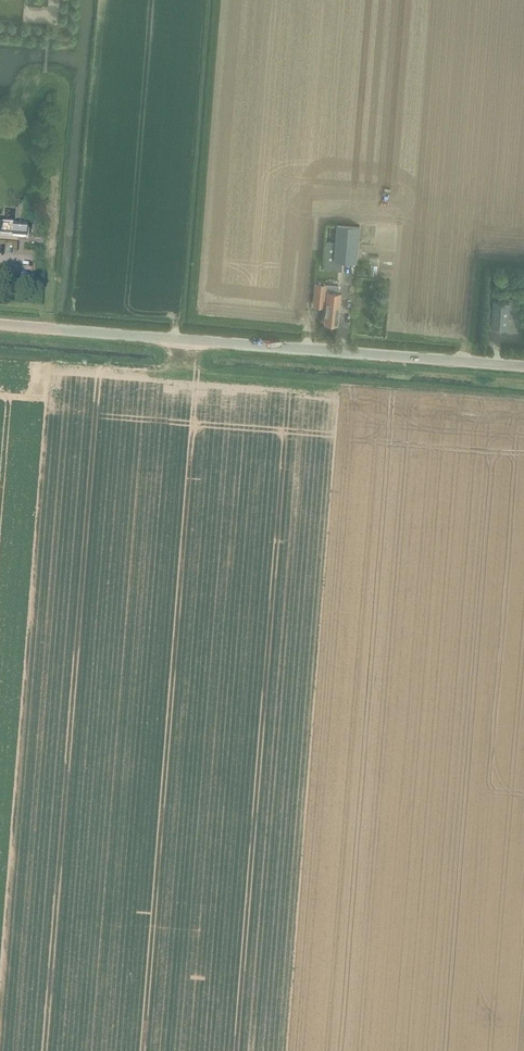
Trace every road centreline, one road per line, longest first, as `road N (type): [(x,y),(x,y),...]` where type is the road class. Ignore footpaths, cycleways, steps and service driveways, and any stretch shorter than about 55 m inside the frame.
road 1 (unclassified): [(0,325),(523,367)]
road 2 (track): [(45,83),(57,80),(63,90),(46,329)]

